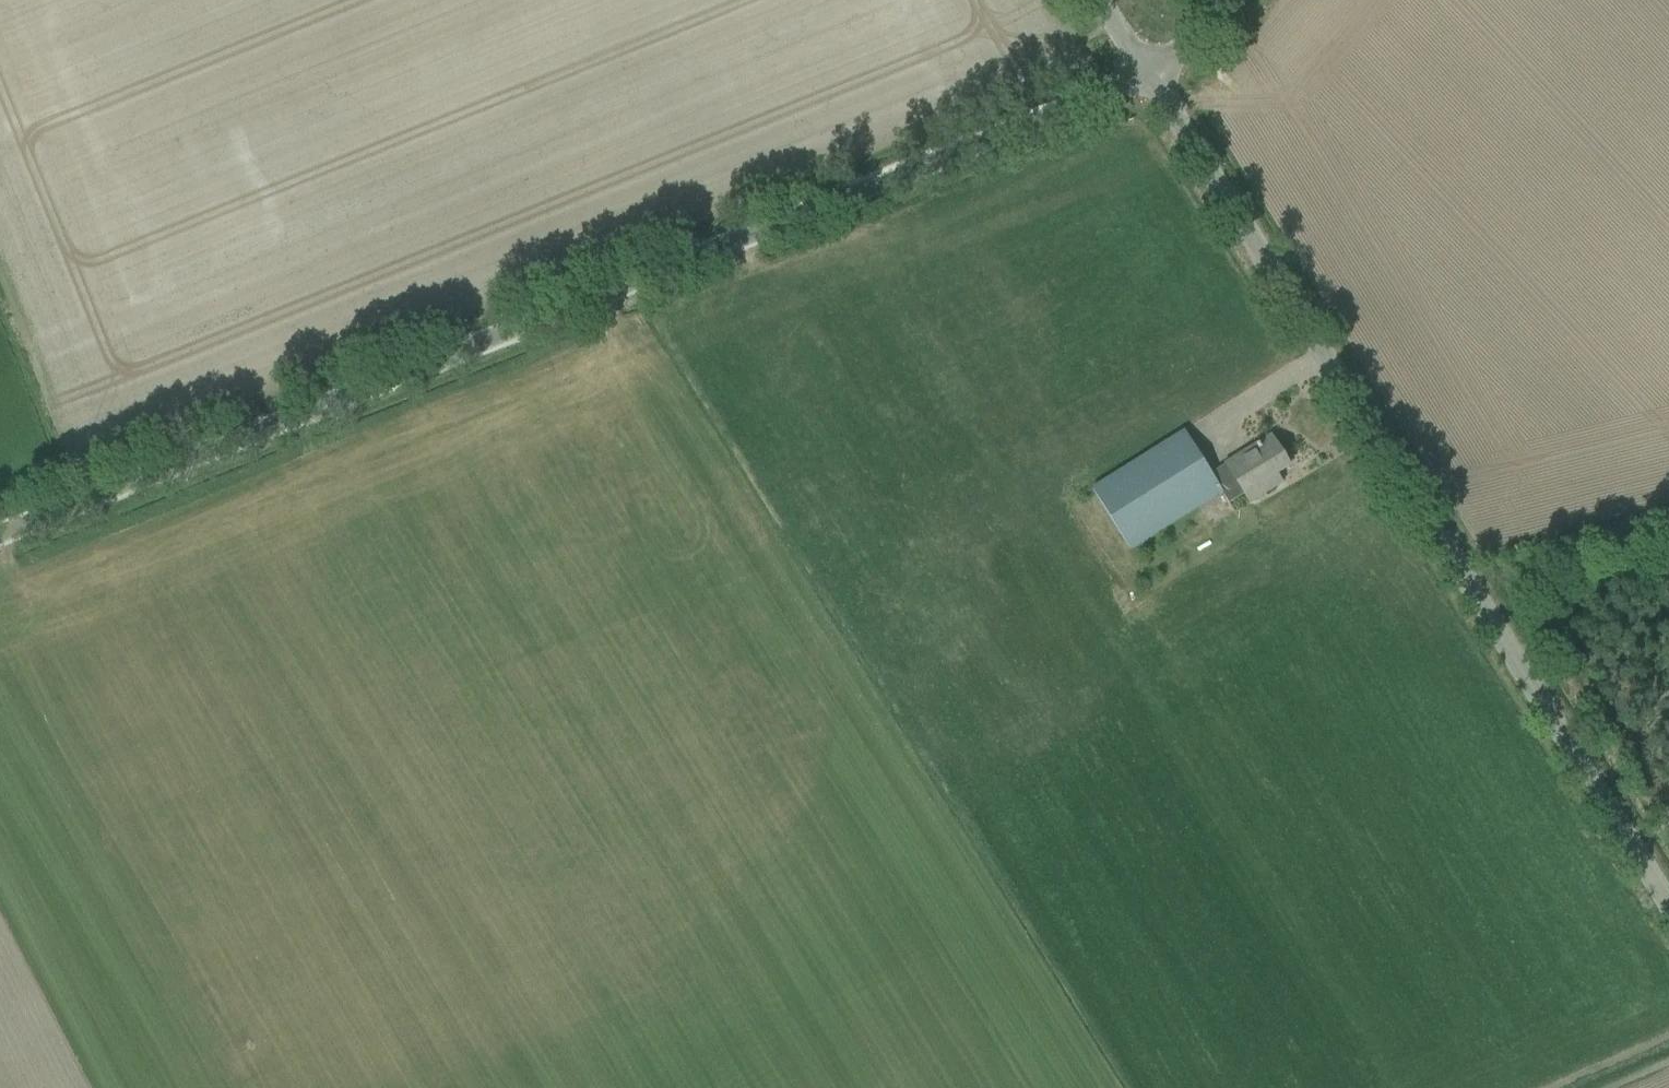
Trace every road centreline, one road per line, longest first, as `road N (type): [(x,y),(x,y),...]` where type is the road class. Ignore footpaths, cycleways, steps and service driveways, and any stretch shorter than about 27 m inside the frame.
road 1 (unclassified): [(0,538),(1148,77)]
road 2 (unclassified): [(1668,881),(1148,77)]

